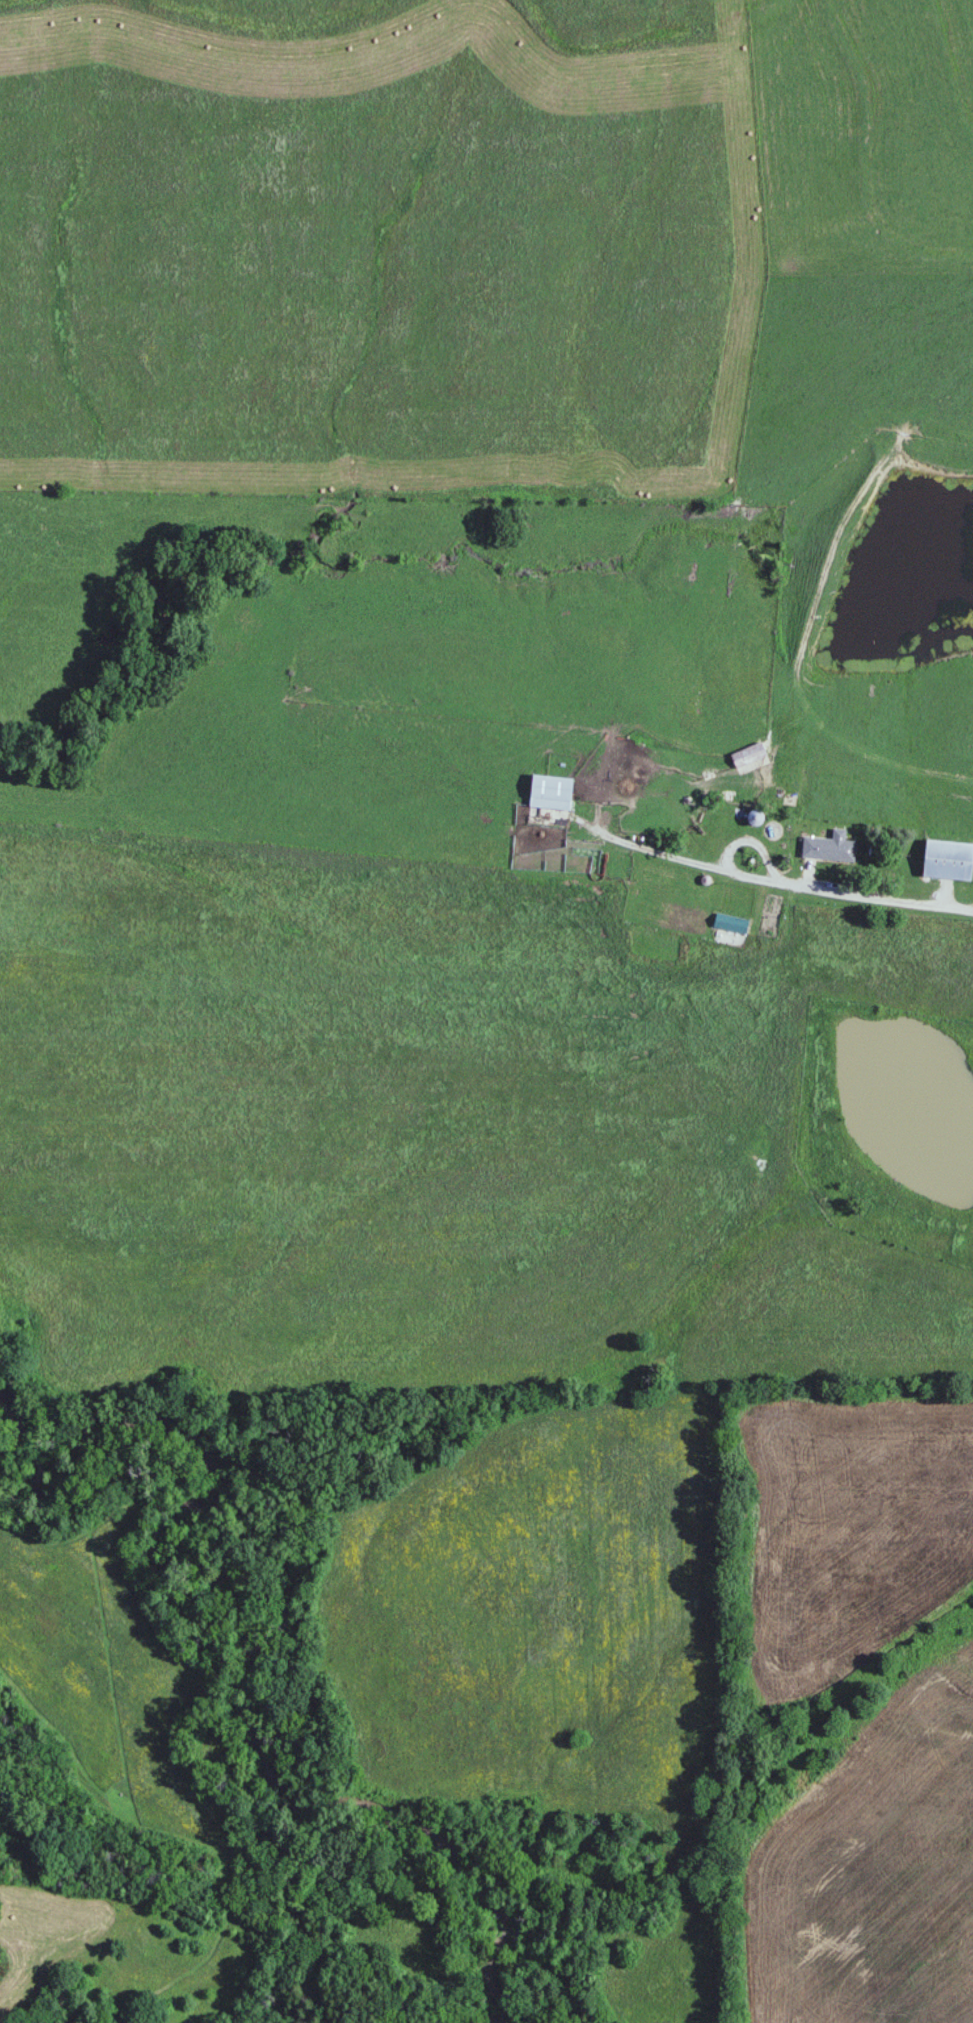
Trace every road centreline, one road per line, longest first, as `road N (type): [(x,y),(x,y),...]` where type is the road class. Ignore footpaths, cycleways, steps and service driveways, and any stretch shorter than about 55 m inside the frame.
road 1 (residential): [(972,907),(753,872),(637,846),(581,821)]

